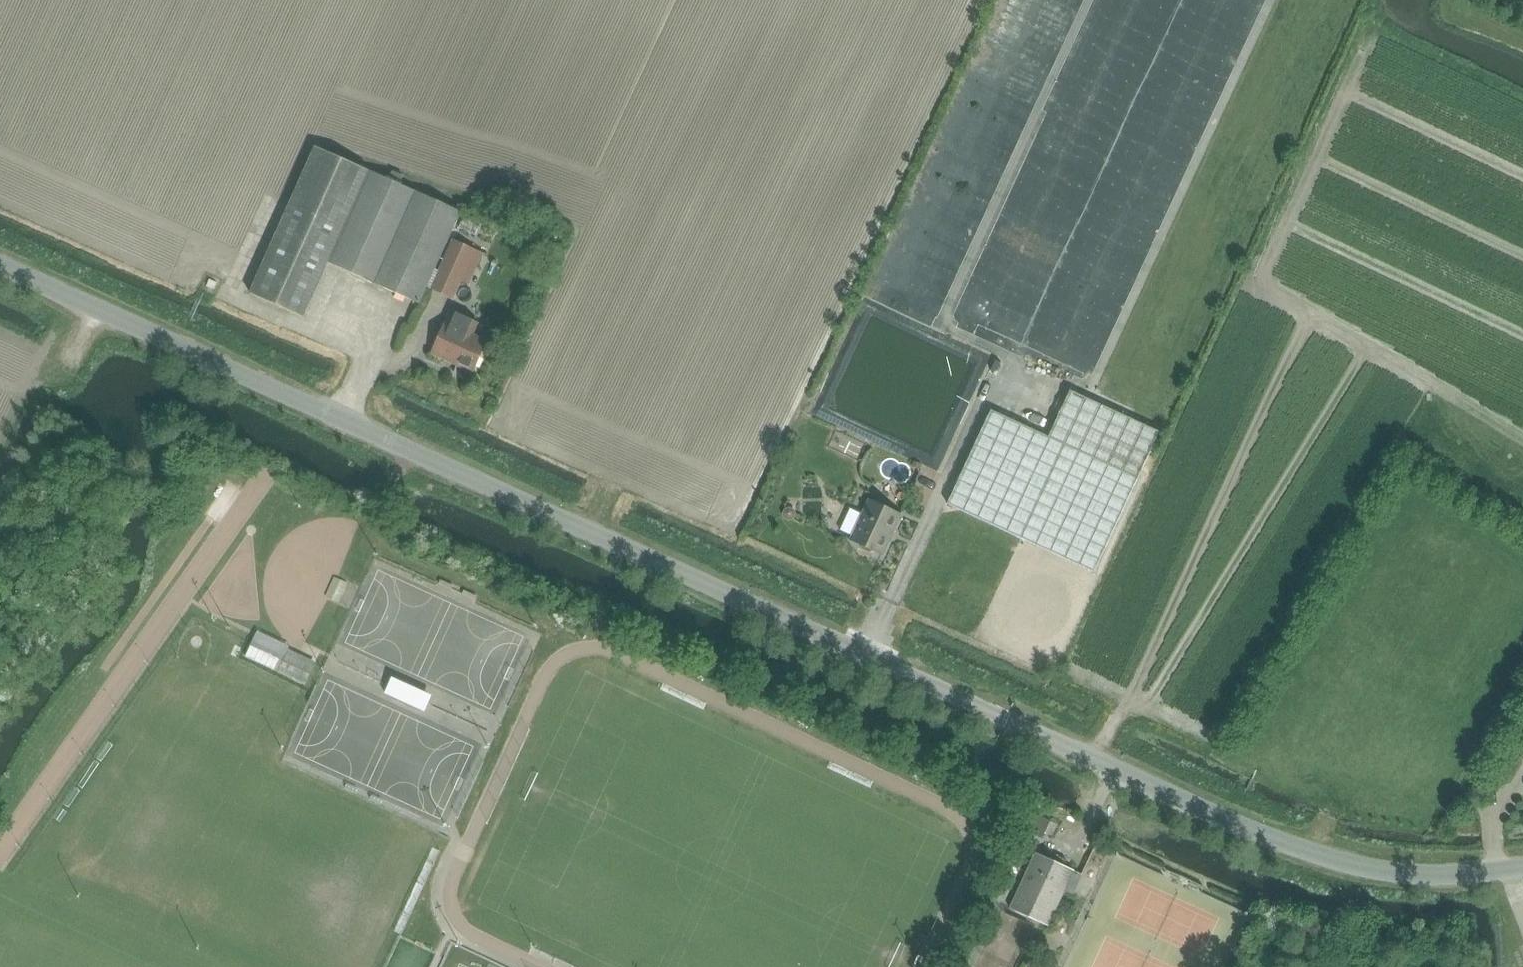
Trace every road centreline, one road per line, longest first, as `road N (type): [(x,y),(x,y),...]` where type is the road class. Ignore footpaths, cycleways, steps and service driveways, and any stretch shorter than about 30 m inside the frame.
road 1 (unclassified): [(1522,868),(1485,875),(1387,869),(1297,847),(0,260)]

